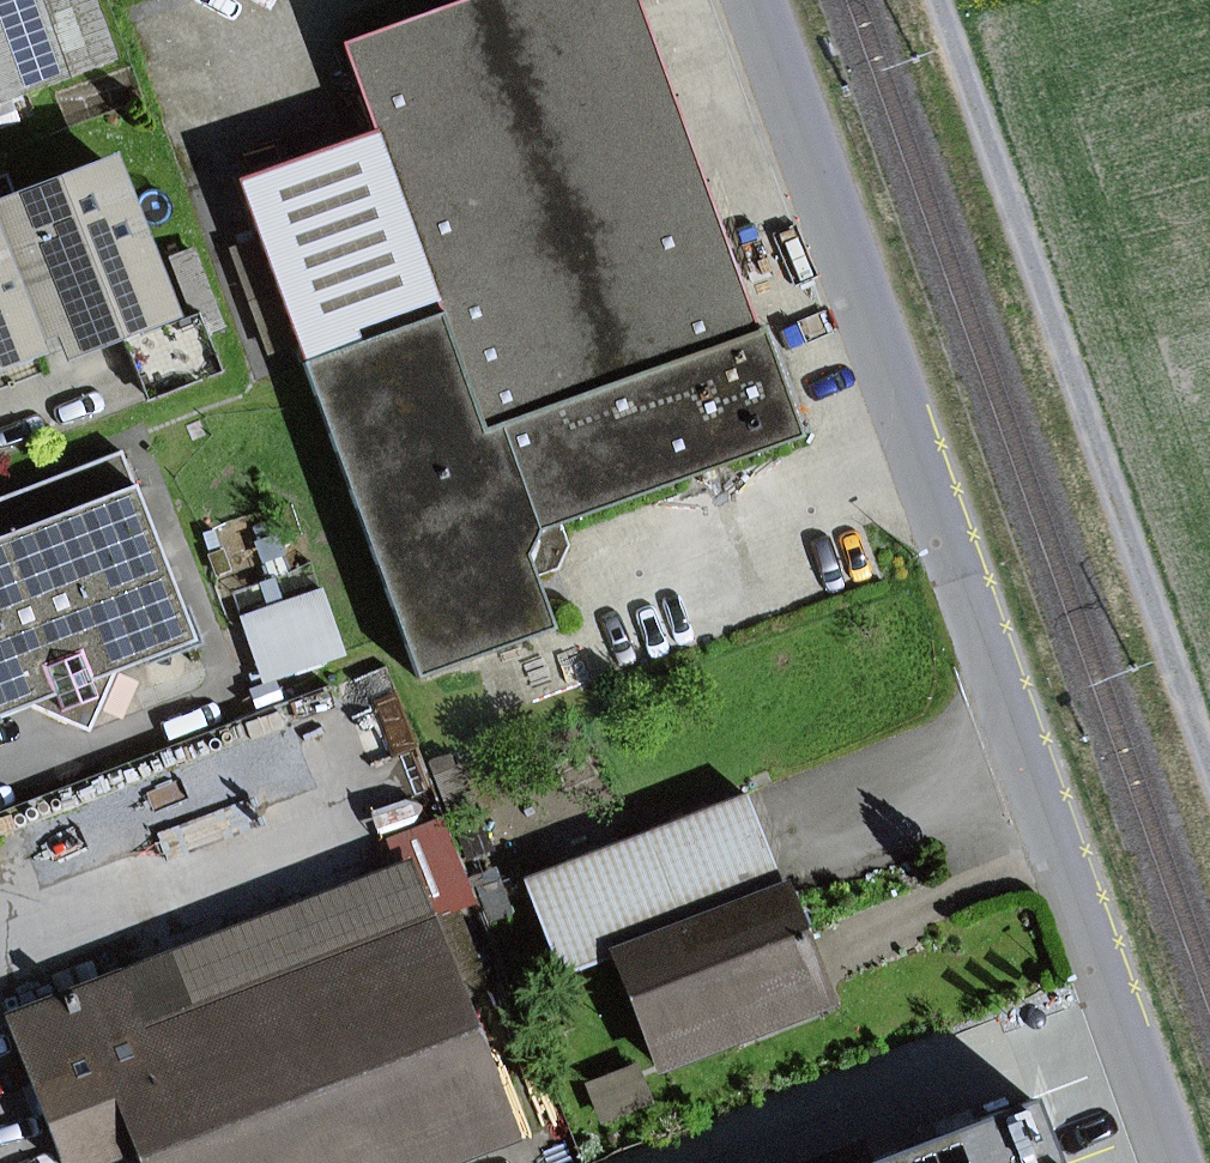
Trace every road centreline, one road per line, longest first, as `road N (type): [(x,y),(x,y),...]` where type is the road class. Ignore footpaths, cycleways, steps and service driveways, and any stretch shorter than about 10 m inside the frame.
road 1 (unclassified): [(1172,1162),(753,0)]
road 2 (track): [(1209,763),(936,0)]

